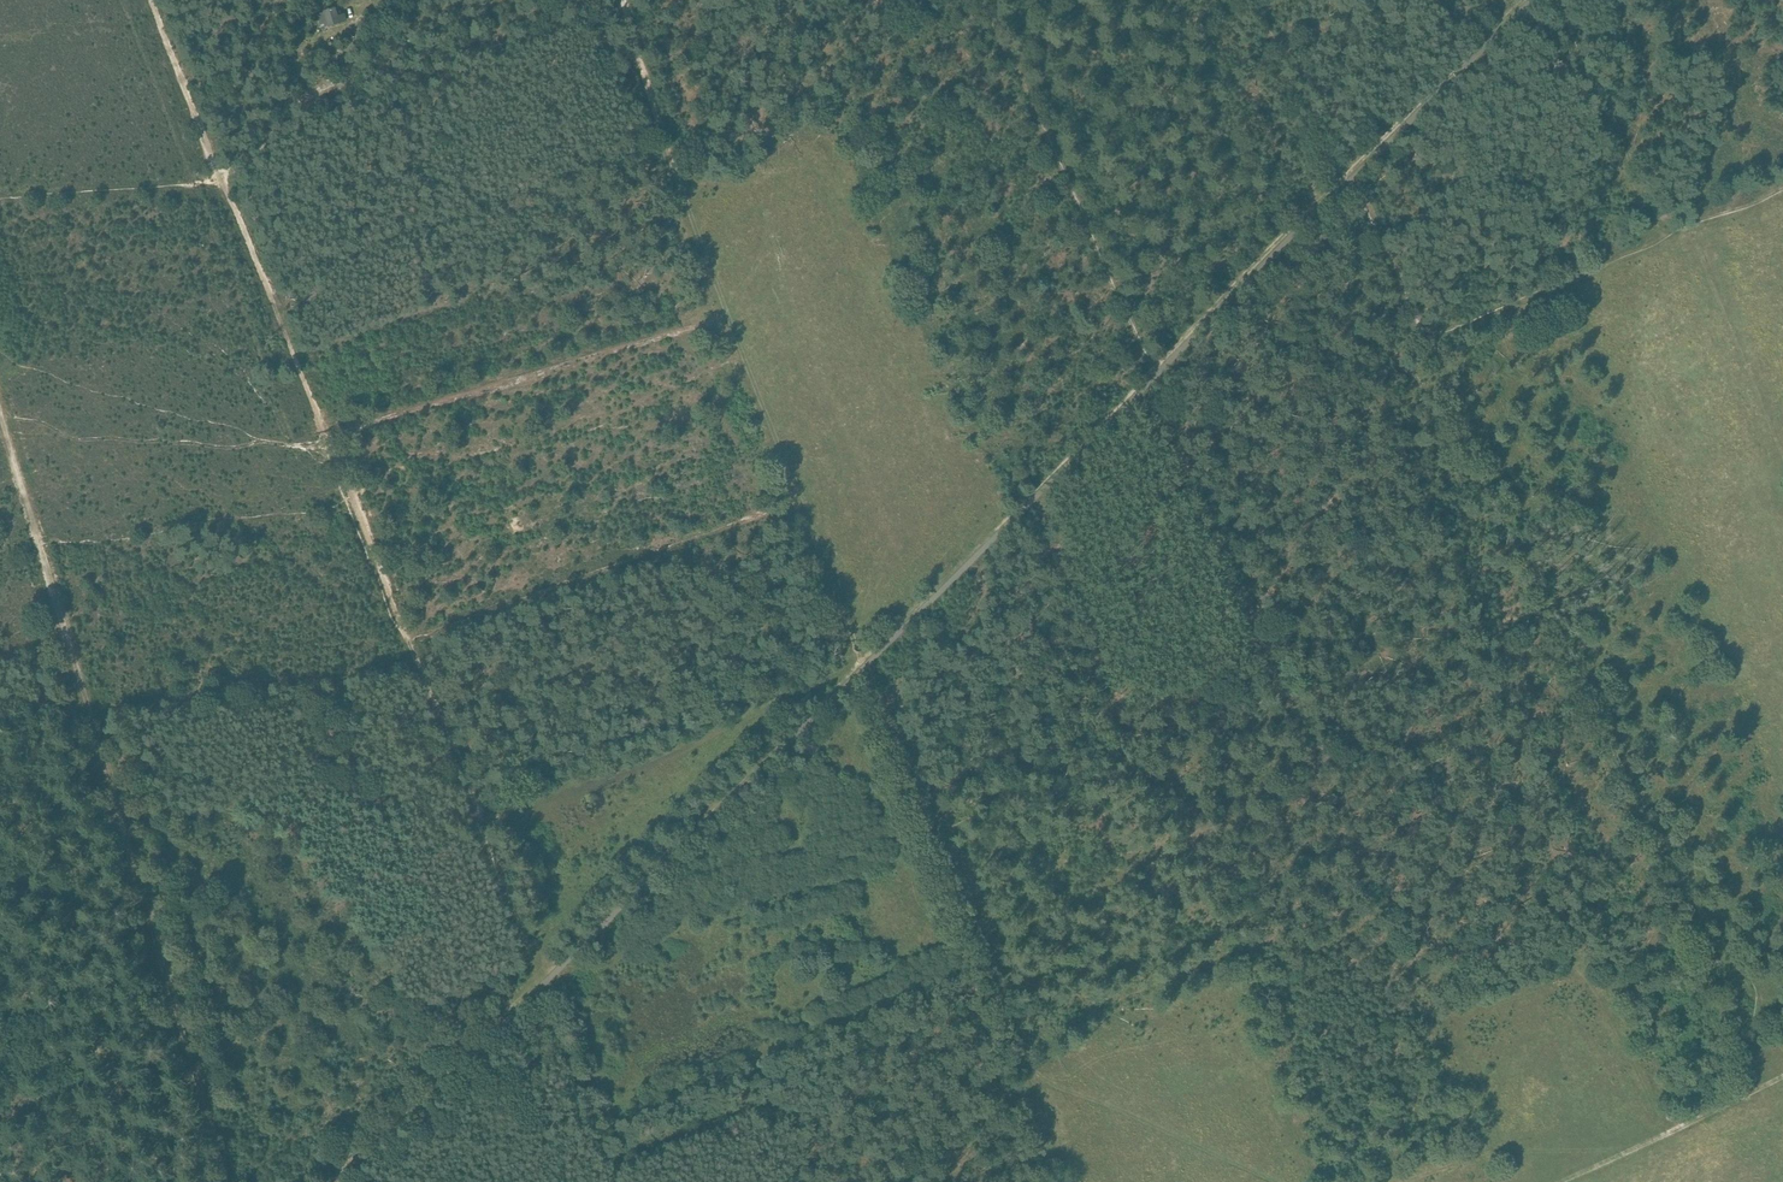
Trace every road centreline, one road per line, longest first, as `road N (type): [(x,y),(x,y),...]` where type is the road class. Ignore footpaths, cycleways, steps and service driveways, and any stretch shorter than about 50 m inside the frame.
road 1 (track): [(225,1181),(93,705),(0,412)]
road 2 (track): [(0,198),(224,182)]

